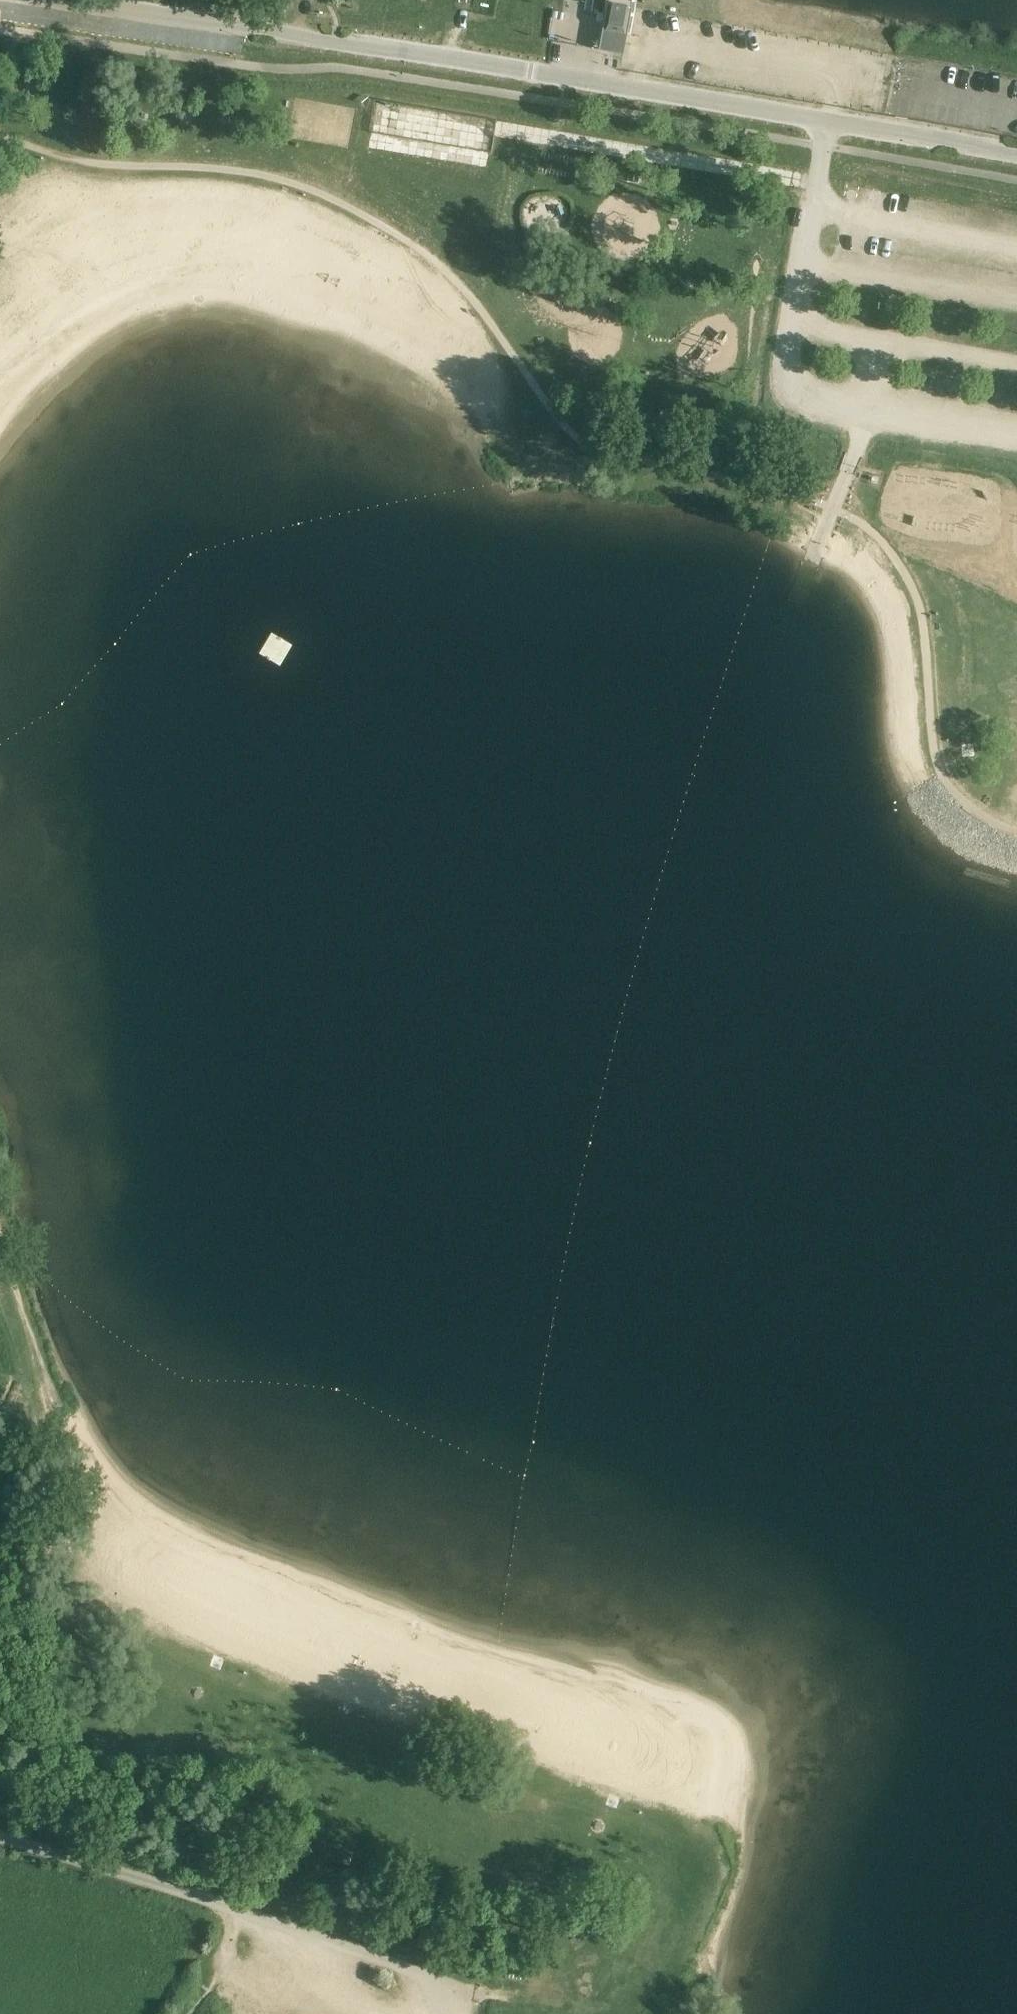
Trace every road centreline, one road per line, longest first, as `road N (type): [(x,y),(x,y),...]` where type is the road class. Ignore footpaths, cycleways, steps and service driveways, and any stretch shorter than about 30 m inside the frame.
road 1 (unclassified): [(1016,158),(642,93),(0,4)]
road 2 (unclassified): [(0,1842),(457,1998)]

